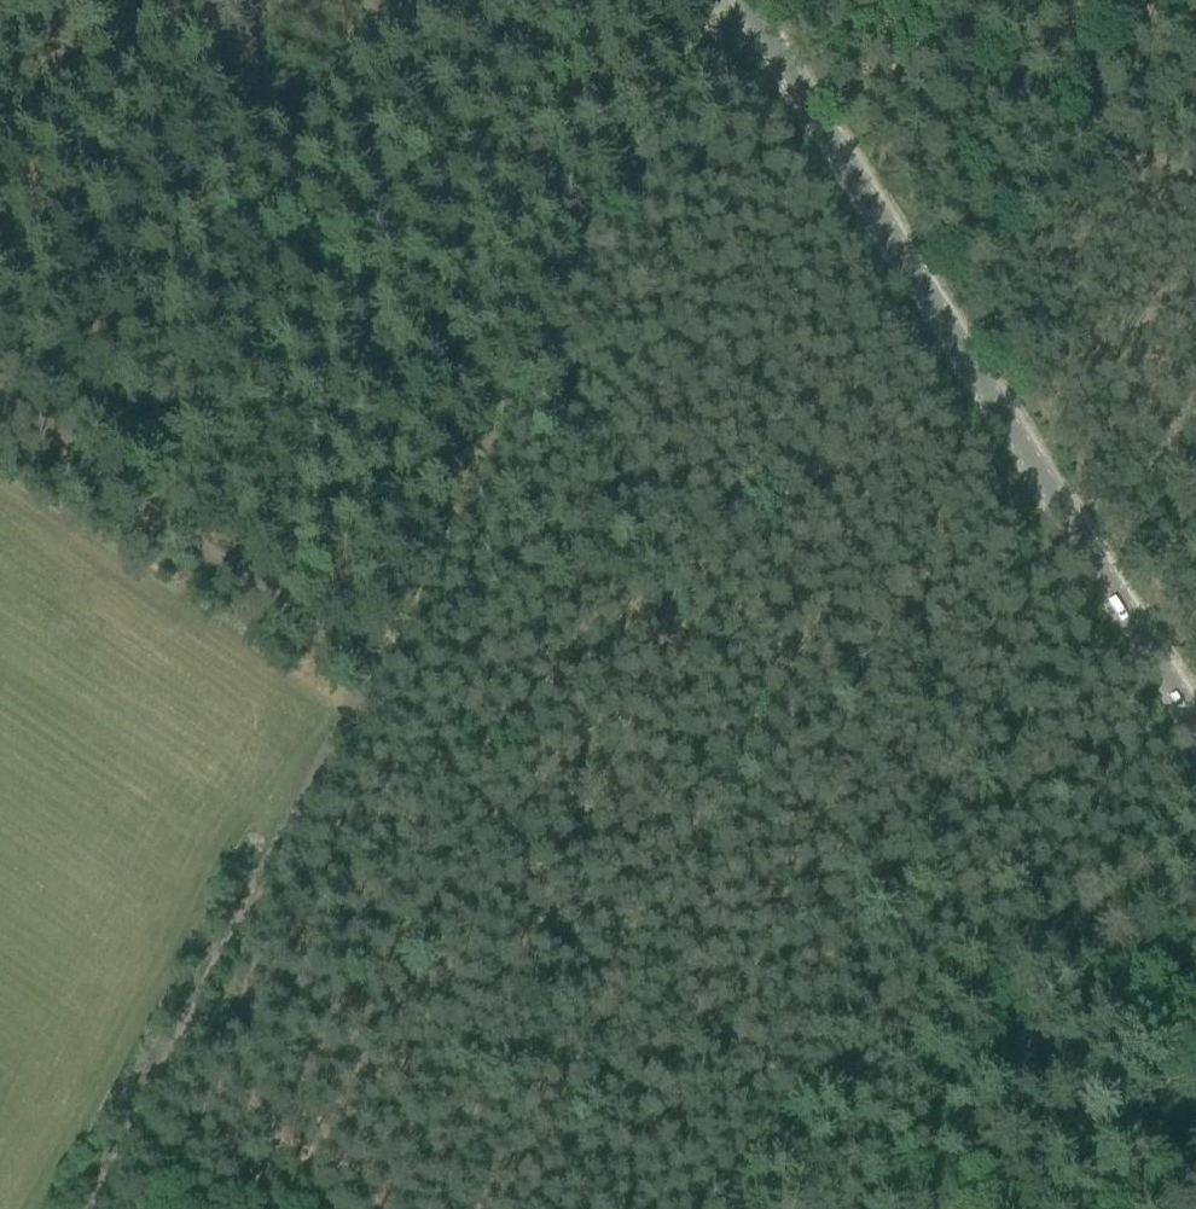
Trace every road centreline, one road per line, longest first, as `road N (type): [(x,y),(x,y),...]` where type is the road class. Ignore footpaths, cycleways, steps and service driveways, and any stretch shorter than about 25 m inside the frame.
road 1 (track): [(0,401),(367,660),(95,1208)]
road 2 (tertiary): [(1195,723),(748,0)]

